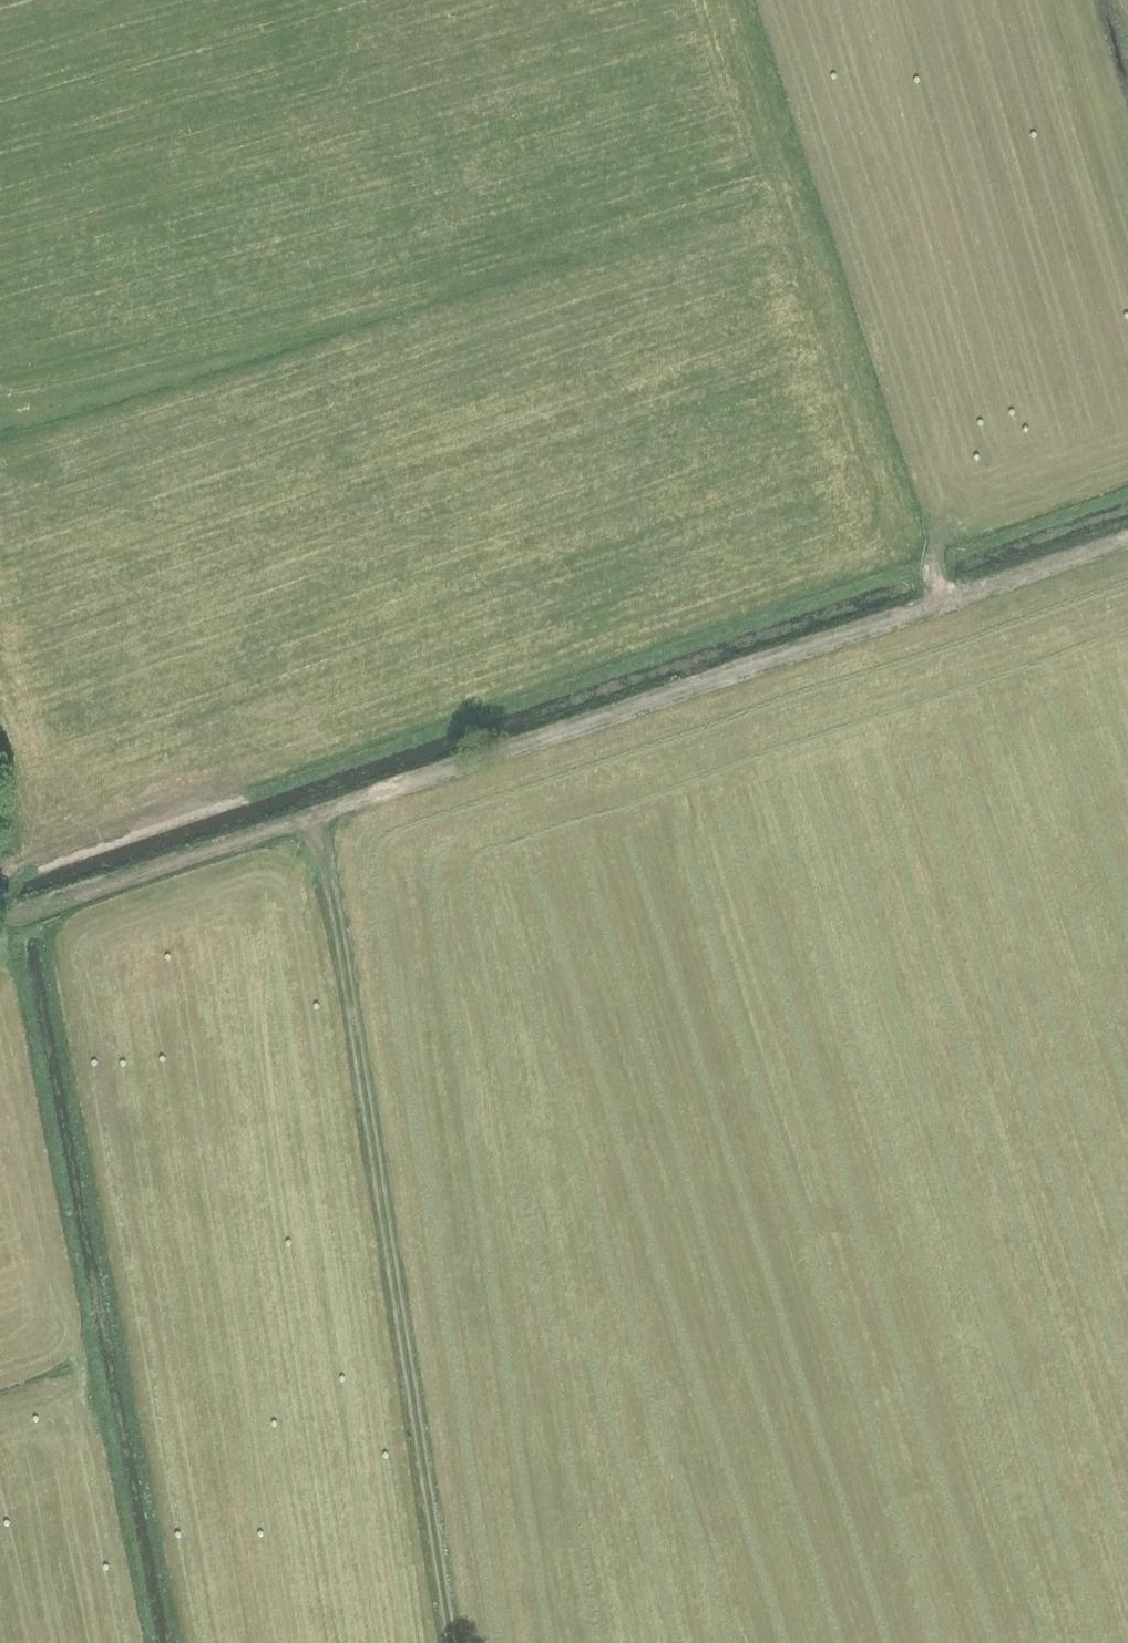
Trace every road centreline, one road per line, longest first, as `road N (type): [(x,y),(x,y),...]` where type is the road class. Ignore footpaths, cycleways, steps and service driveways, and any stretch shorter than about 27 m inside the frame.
road 1 (track): [(0,922),(1127,540)]
road 2 (track): [(314,819),(446,1642)]

